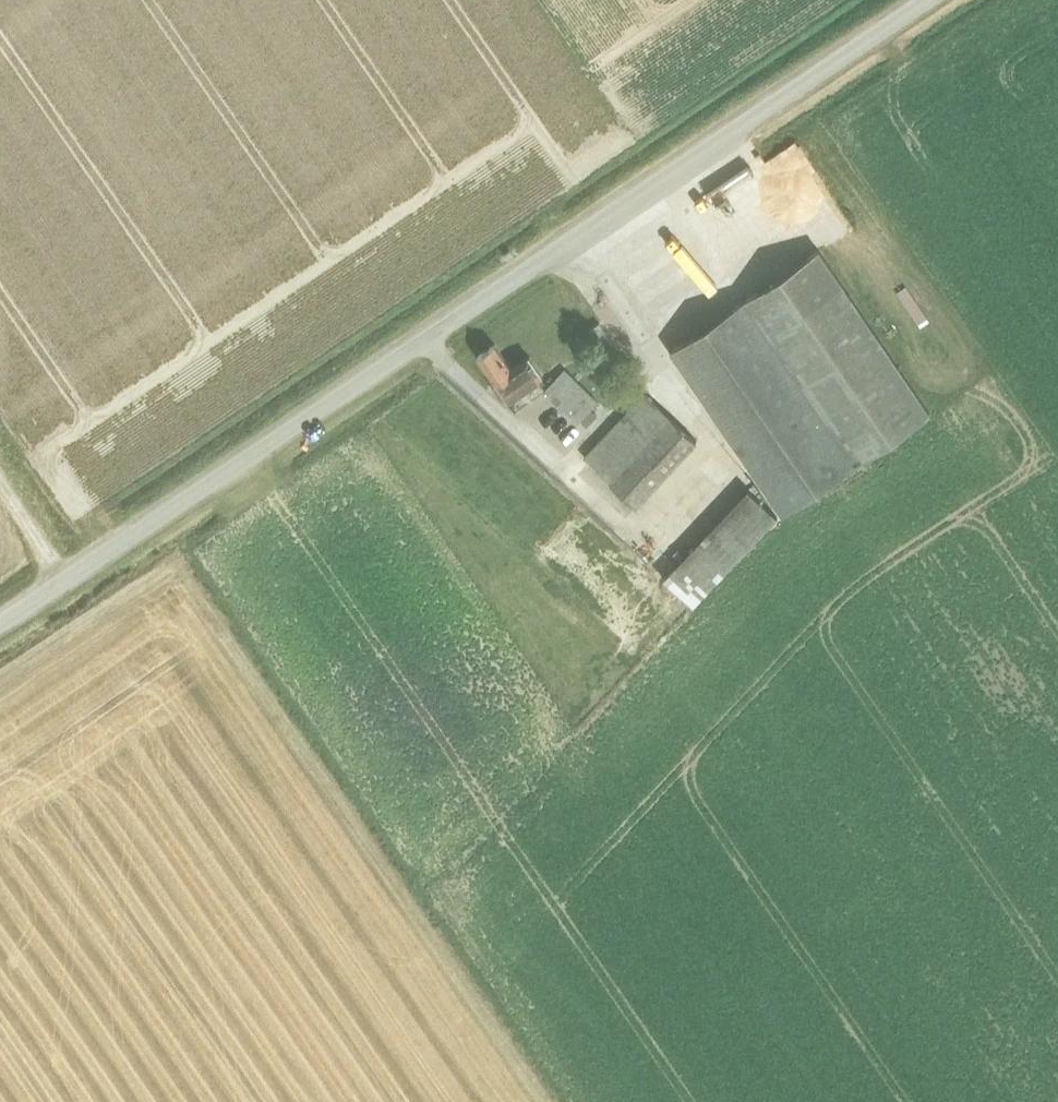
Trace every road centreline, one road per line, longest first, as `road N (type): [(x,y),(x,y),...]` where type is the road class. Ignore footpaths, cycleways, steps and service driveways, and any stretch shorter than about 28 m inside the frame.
road 1 (unclassified): [(66,578),(926,0)]

